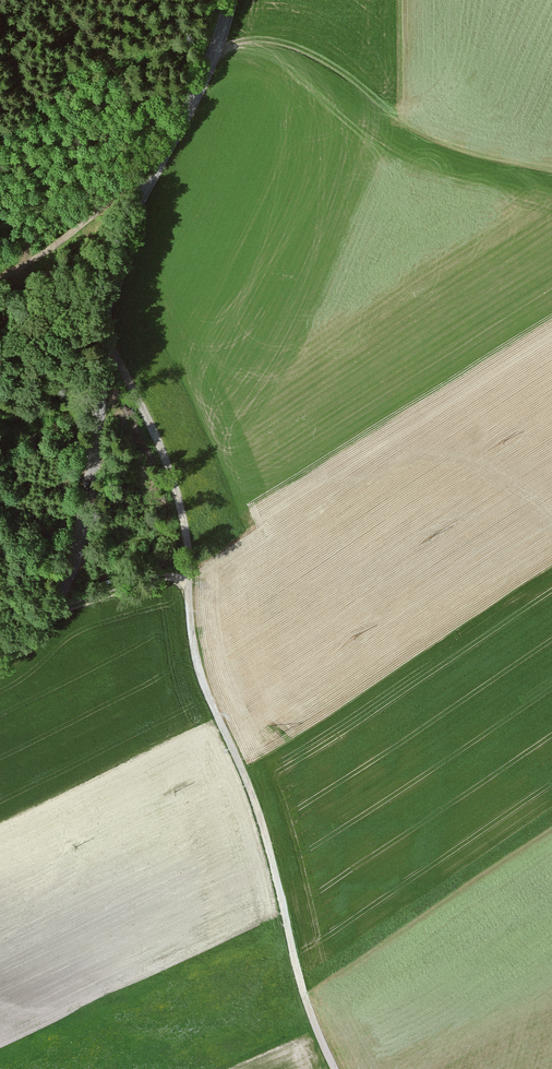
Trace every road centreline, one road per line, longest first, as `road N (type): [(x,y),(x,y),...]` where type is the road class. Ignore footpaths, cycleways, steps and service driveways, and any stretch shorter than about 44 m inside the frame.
road 1 (track): [(104,335),(152,431),(182,520),(202,687),(256,813),(299,991),(333,1068)]
road 2 (unclassified): [(0,657),(45,614),(74,569),(96,452),(120,231),(184,118),(231,0)]
road 3 (track): [(0,274),(156,168)]
road 4 (track): [(45,614),(188,575)]

